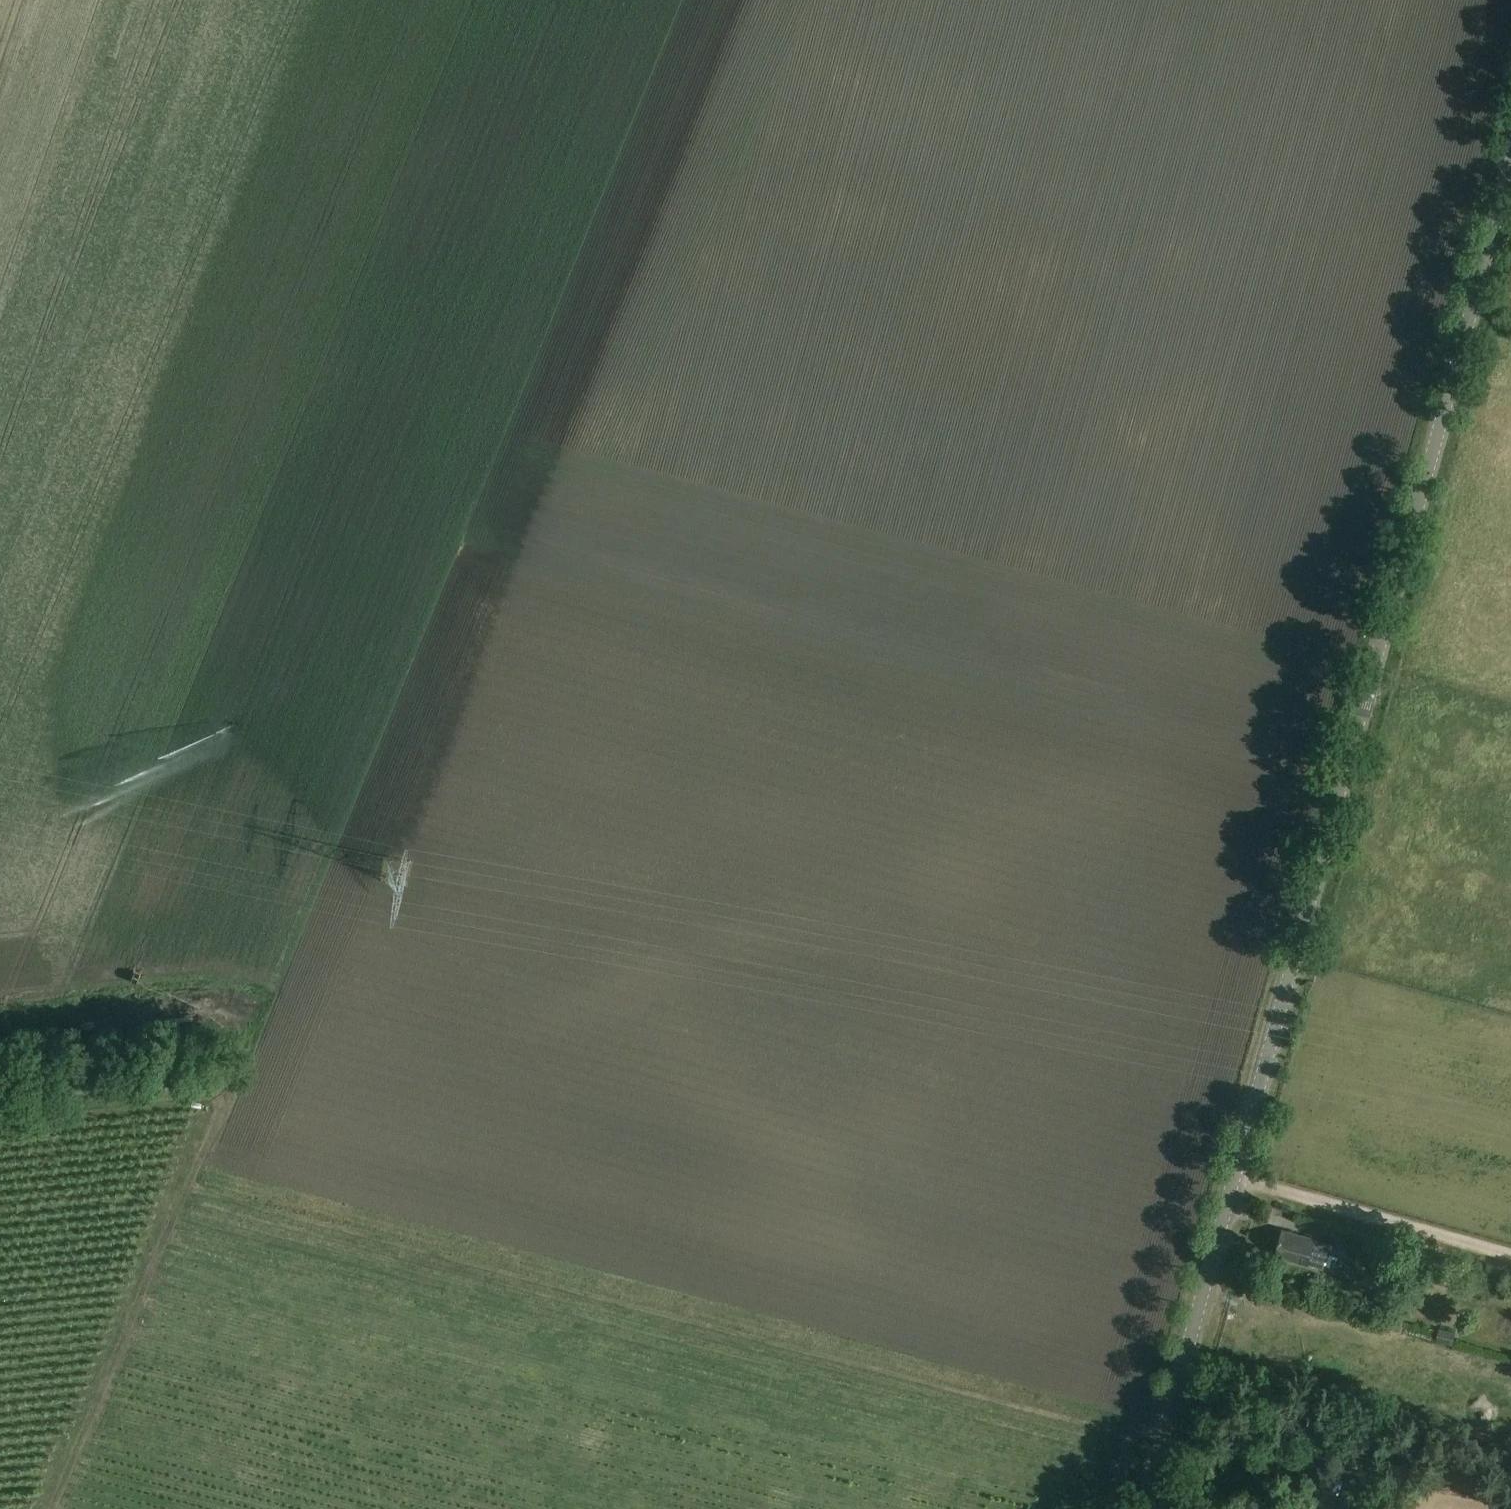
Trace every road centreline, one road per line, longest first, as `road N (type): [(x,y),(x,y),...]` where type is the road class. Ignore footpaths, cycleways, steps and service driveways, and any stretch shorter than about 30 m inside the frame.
road 1 (tertiary): [(1144,1508),(1510,169)]
road 2 (track): [(0,1099),(205,1081),(229,1098),(59,1508)]
road 3 (track): [(1236,1175),(1510,1253)]

